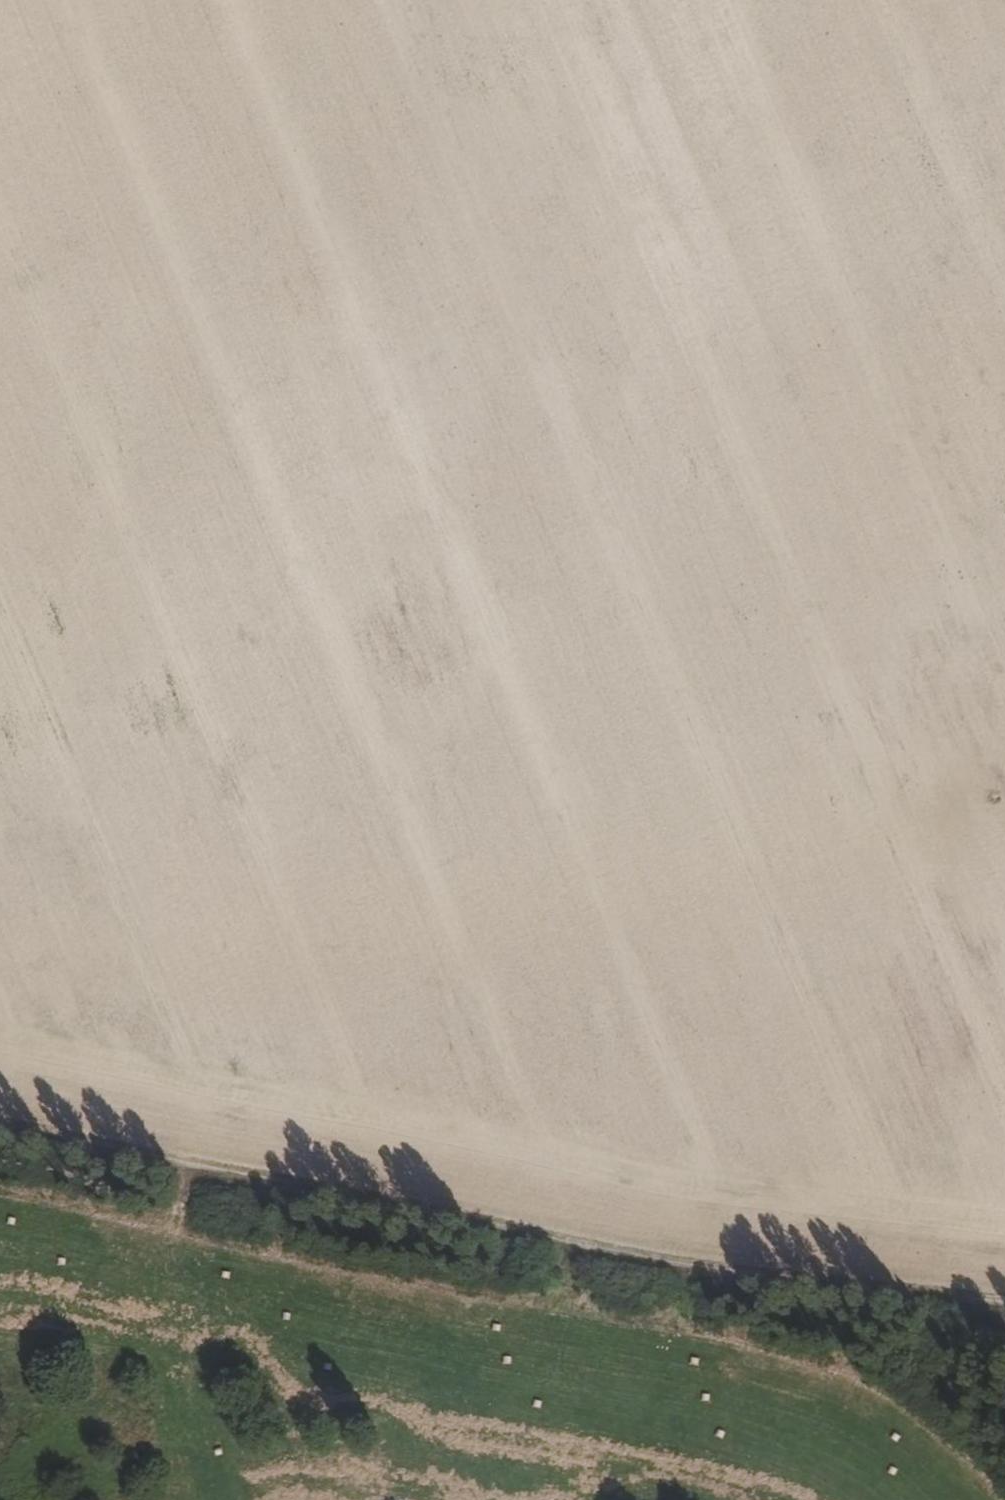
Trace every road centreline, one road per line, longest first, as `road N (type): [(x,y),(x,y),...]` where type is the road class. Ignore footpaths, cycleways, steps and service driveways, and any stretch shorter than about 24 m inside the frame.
road 1 (track): [(0,1126),(435,1209),(681,1268),(1004,1302)]

